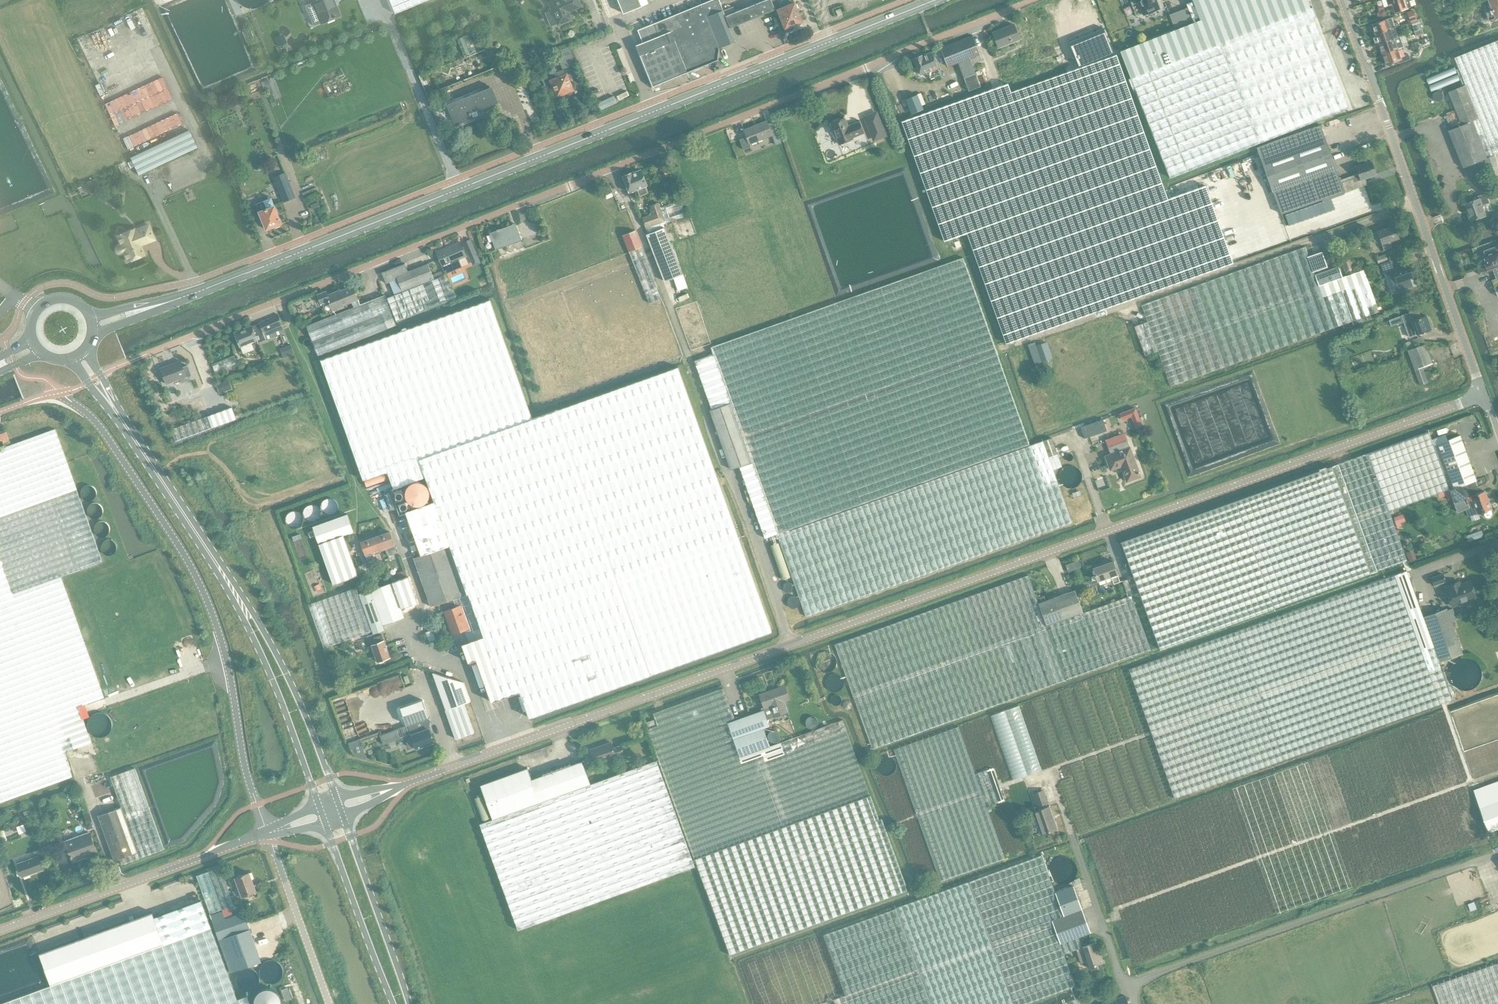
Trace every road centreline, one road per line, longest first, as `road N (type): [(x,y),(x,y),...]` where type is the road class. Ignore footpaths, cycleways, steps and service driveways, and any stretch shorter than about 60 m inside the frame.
road 1 (unclassified): [(381,793),(1485,396)]
road 2 (residential): [(187,337),(1035,0)]
road 3 (secondary): [(147,308),(933,0)]
road 4 (unclassified): [(60,393),(100,425),(203,593),(268,834)]
road 5 (unclassified): [(1485,396),(1373,86)]
road 6 (unclassified): [(0,931),(268,834)]
road 7 (secondary): [(243,605),(106,399)]
road 8 (secondary): [(337,800),(285,670),(243,605)]
road 9 (secondary): [(243,605),(319,806)]
road 10 (secondary): [(408,1003),(343,815)]
road 11 (secondary): [(325,821),(394,1003)]
road 12 (unclassified): [(329,1003),(268,834)]

